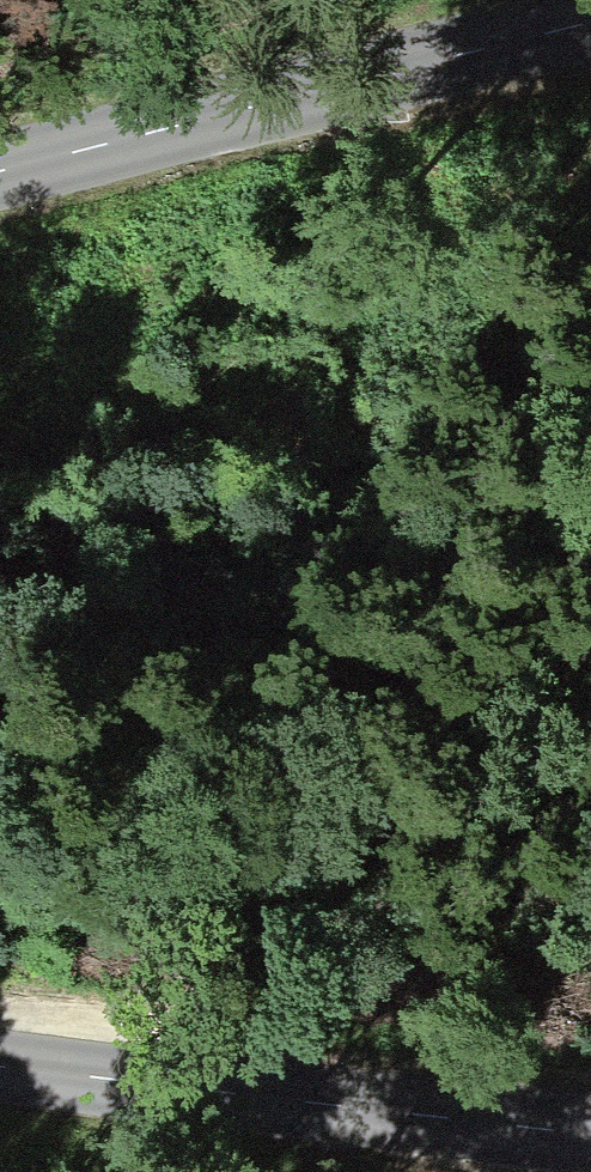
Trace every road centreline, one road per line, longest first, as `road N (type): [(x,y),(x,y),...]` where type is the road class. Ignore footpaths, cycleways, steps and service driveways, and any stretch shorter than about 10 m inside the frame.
road 1 (tertiary): [(266,102),(590,24)]
road 2 (tertiary): [(590,1134),(271,1095)]
road 3 (tertiary): [(266,102),(0,174)]
road 4 (tertiary): [(0,1065),(271,1095)]

